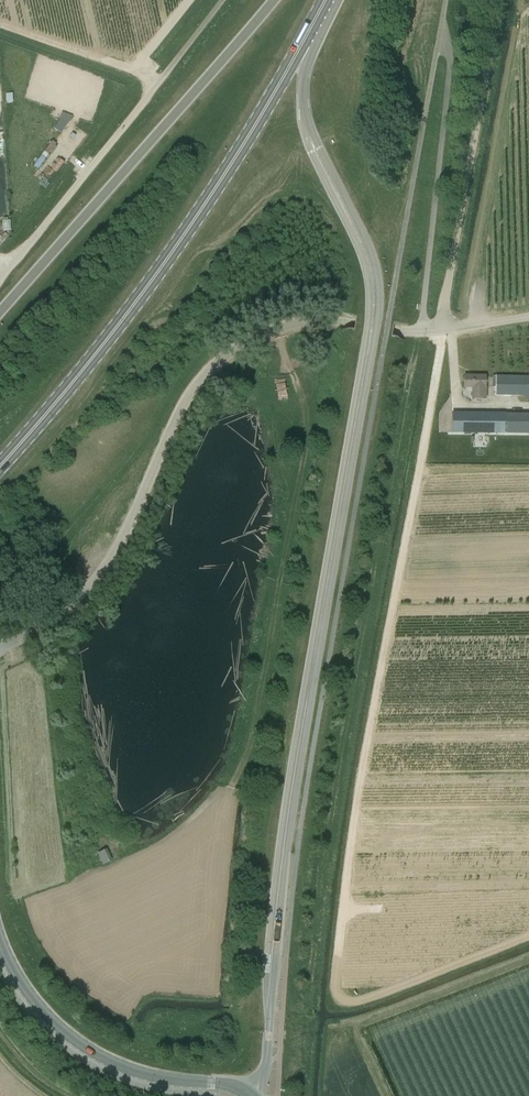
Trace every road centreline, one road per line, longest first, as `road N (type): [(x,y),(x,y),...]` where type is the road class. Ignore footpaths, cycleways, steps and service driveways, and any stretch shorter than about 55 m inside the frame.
road 1 (unclassified): [(0,648),(65,609),(98,575),(189,395),(228,354),(269,331),(313,321),(442,330)]
road 2 (primary): [(0,466),(62,401),(156,272),(239,151),(325,0)]
road 3 (primary): [(274,0),(0,311)]
road 4 (unclassified): [(221,0),(0,276)]
road 5 (unclassified): [(442,330),(500,0)]
road 6 (tertiary): [(0,941),(37,1004),(92,1052),(147,1075),(249,1092)]

